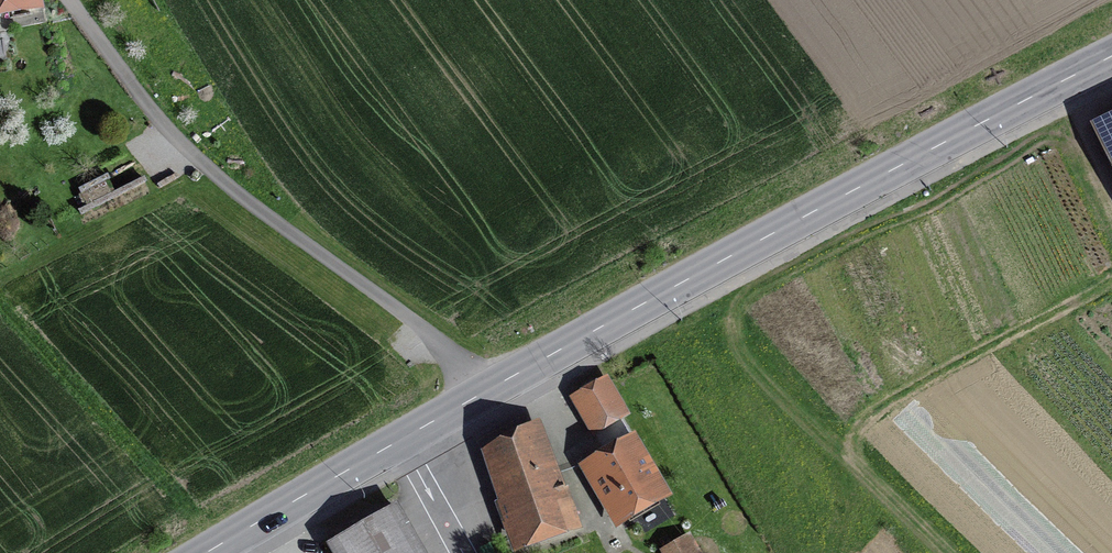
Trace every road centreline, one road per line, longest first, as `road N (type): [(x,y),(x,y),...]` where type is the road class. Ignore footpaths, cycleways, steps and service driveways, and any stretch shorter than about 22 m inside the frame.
road 1 (tertiary): [(1111,55),(651,298),(205,552)]

